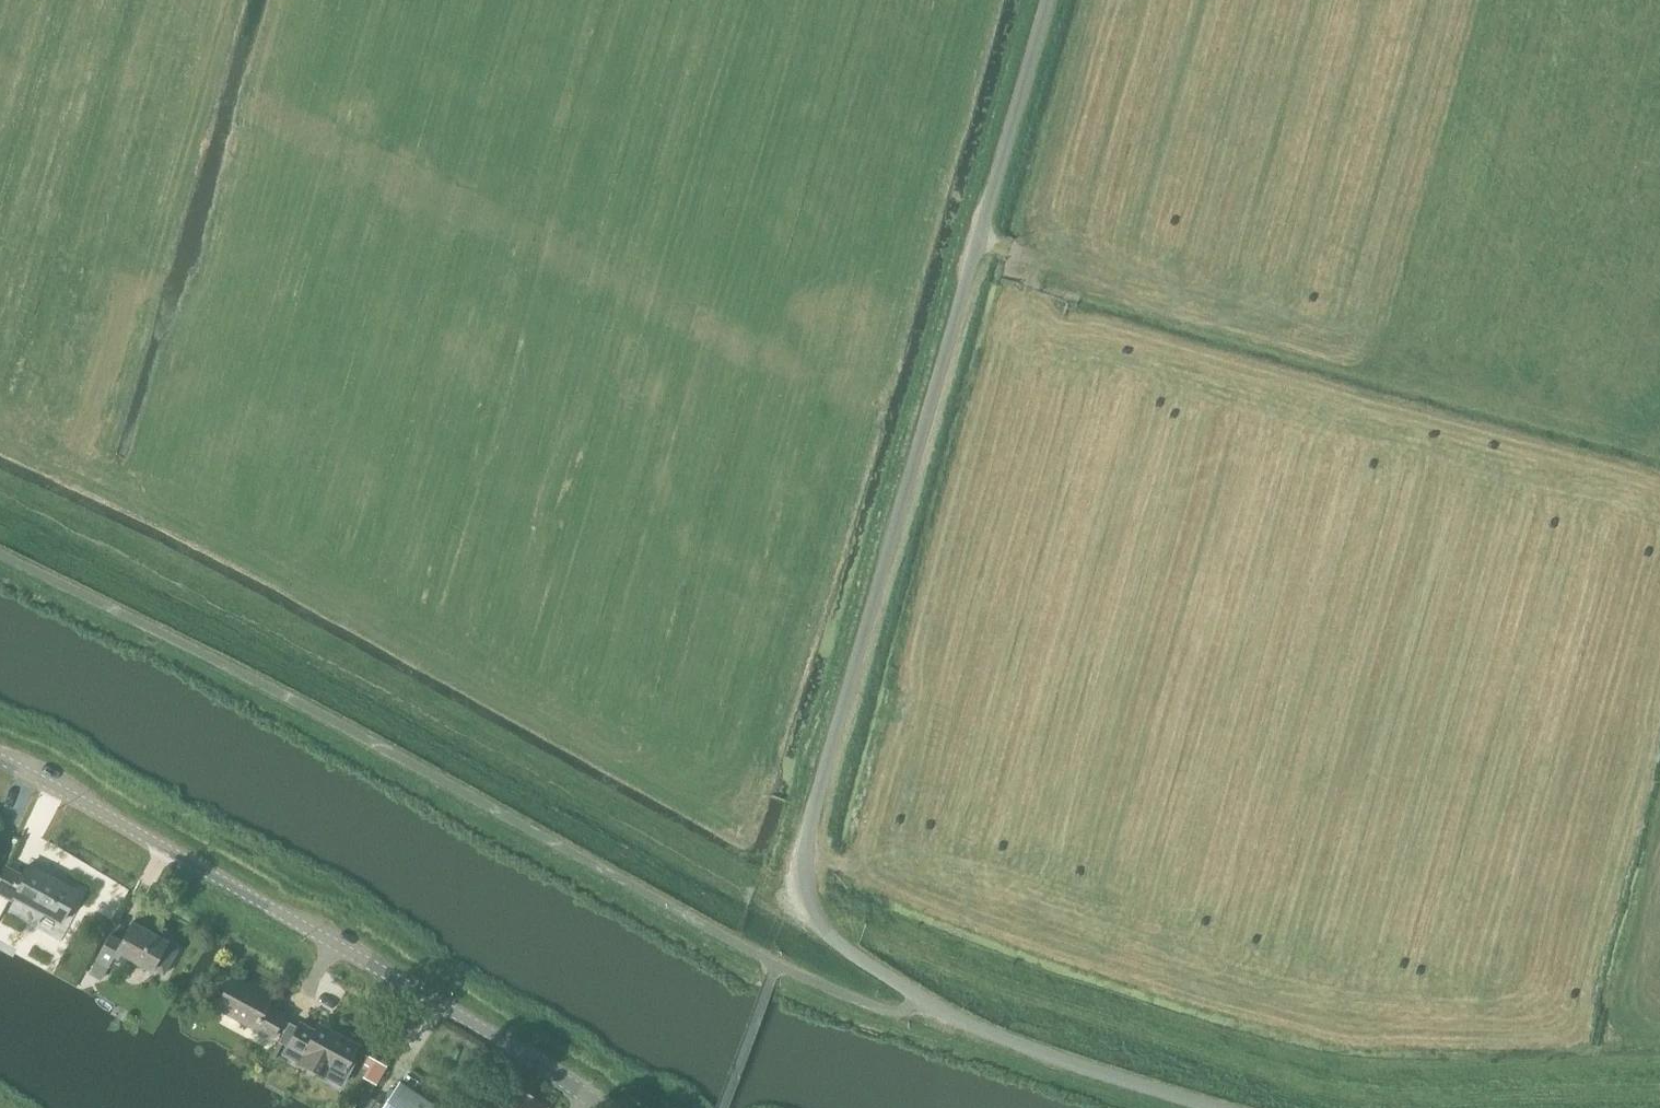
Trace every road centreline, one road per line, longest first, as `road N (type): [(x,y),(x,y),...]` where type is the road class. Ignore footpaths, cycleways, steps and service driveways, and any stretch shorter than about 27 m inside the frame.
road 1 (unclassified): [(924,1002),(828,936),(804,896),(801,867),(1050,0)]
road 2 (unclassified): [(598,1107),(507,1043),(0,761)]
road 3 (unclassified): [(924,1002),(1097,1074),(1205,1107)]

